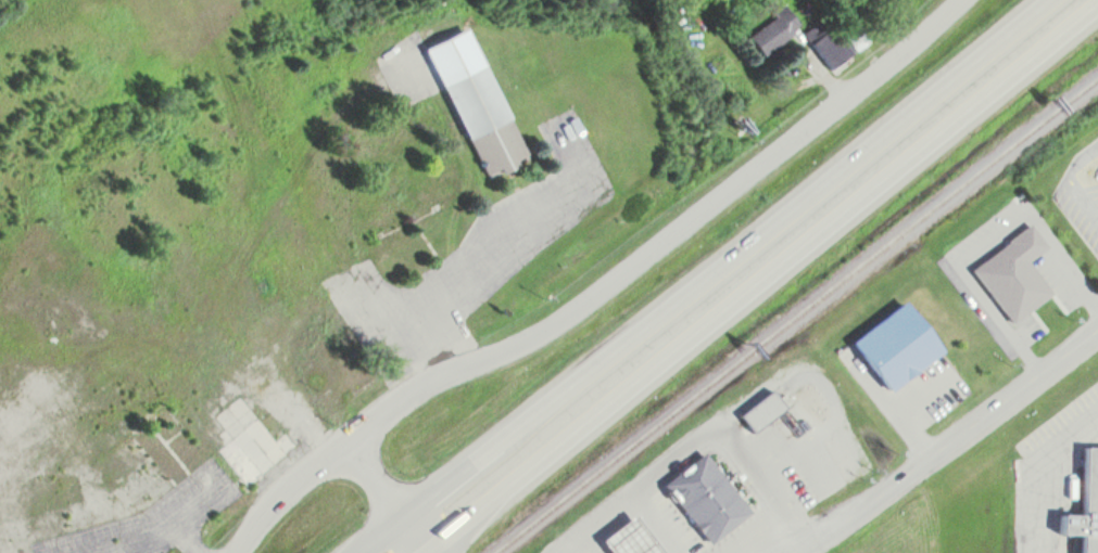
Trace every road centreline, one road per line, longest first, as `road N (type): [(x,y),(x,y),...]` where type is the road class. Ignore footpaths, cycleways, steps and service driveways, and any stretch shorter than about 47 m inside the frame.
road 1 (residential): [(958,0),(699,214),(572,306),(393,398),(287,485),(240,552)]
road 2 (trunk): [(1043,0),(352,552)]
road 3 (trunk): [(427,552),(1097,6)]
road 4 (residential): [(788,552),(1097,329)]

